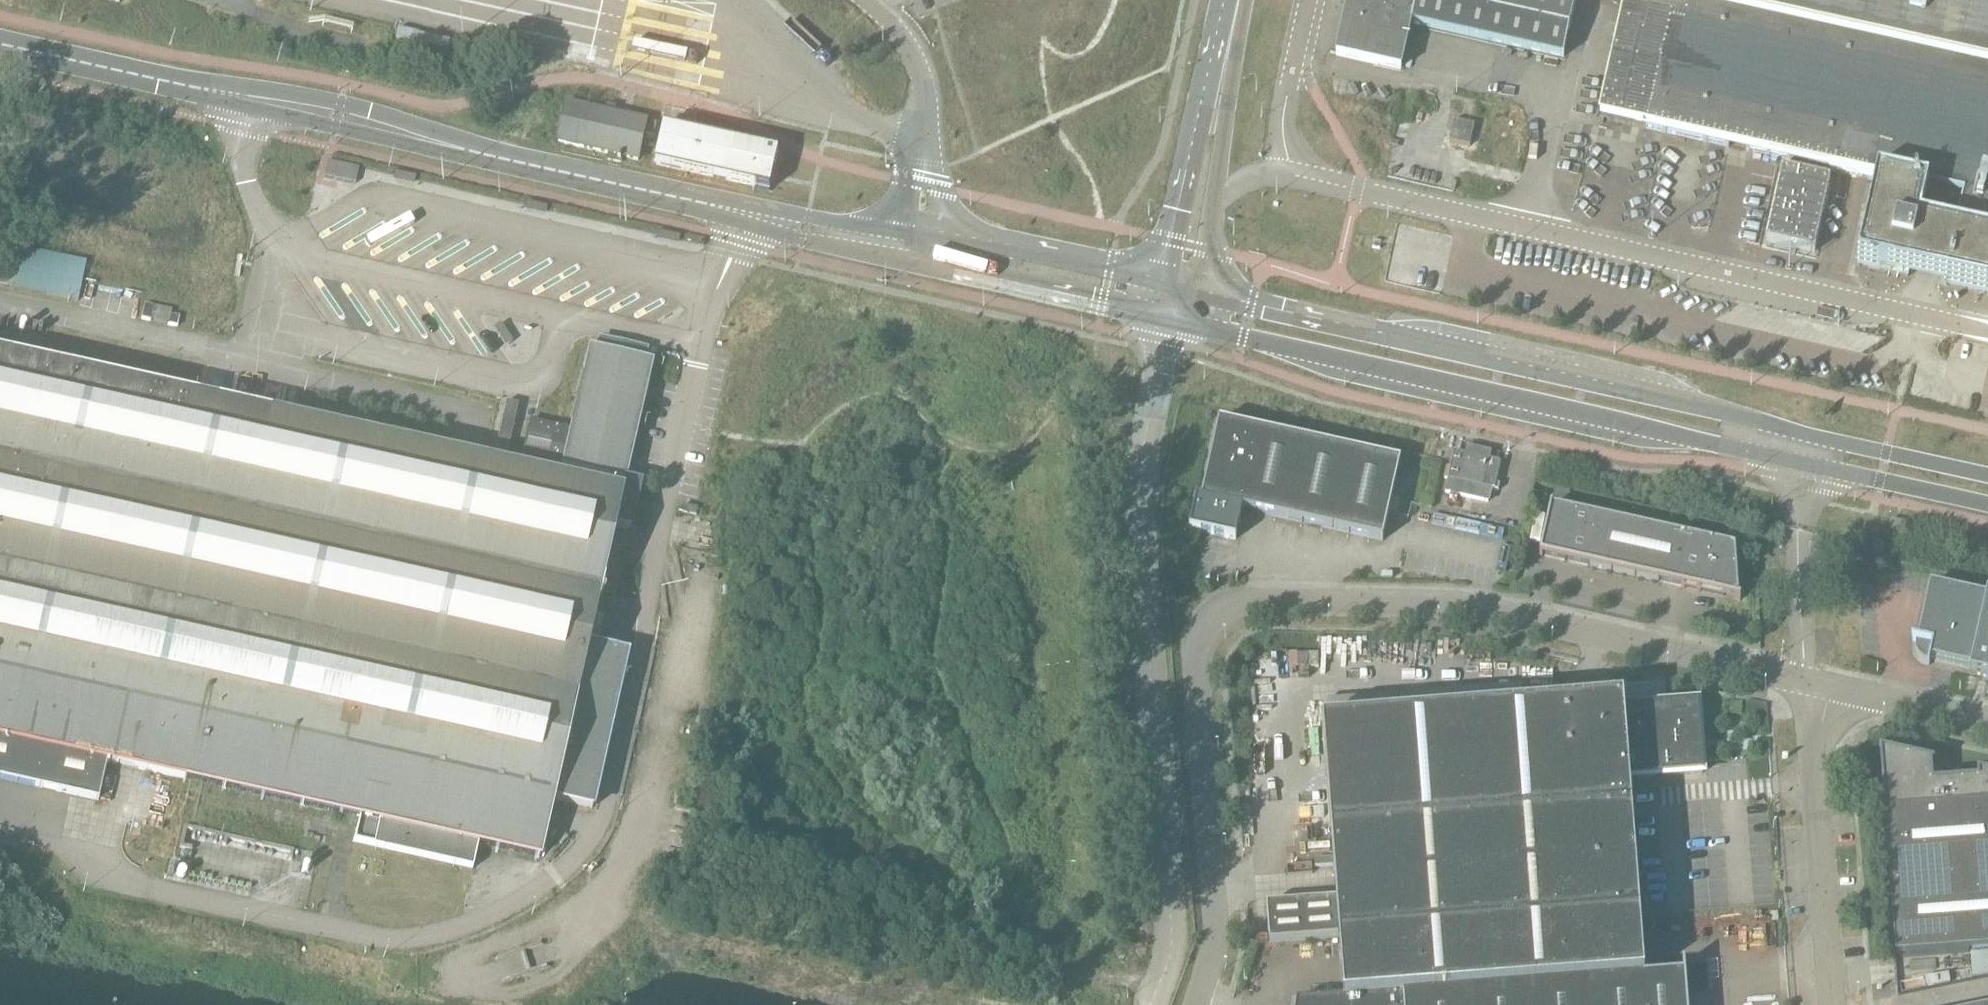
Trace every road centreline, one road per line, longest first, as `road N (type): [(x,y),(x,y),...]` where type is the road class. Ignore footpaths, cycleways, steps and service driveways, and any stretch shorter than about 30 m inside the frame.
road 1 (unclassified): [(1802,444),(0,37)]
road 2 (unclassified): [(1829,685),(1450,601),(1262,604),(1220,620),(1200,659),(1219,941),(1200,1004)]
road 3 (unclassified): [(1310,0),(1284,125),(1290,164),(1303,174),(1987,332)]
road 4 (unclassified): [(1831,1004),(1815,783),(1829,685)]
road 5 (unclassified): [(1802,444),(1841,471),(1987,505)]
road 6 (unclassified): [(1987,475),(1848,443),(1802,444)]
road 7 (unclassified): [(1987,720),(1829,685)]

